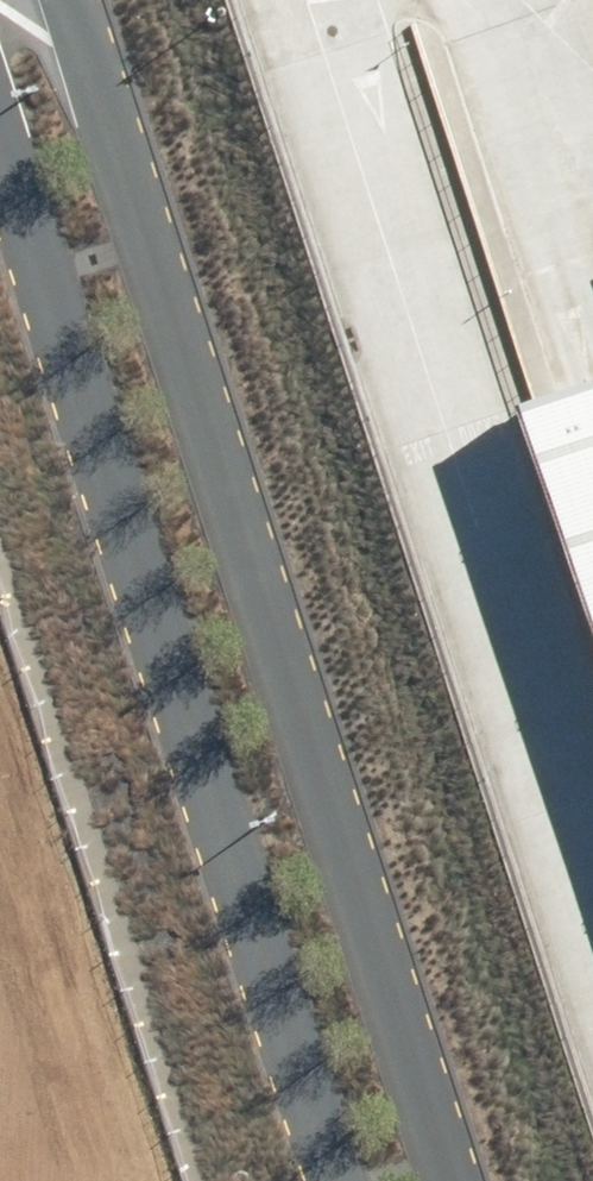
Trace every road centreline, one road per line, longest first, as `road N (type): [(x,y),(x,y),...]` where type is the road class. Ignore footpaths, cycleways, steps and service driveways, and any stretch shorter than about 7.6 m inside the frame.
road 1 (unclassified): [(80,0),(468,1180)]
road 2 (unclassified): [(325,1180),(0,177)]

